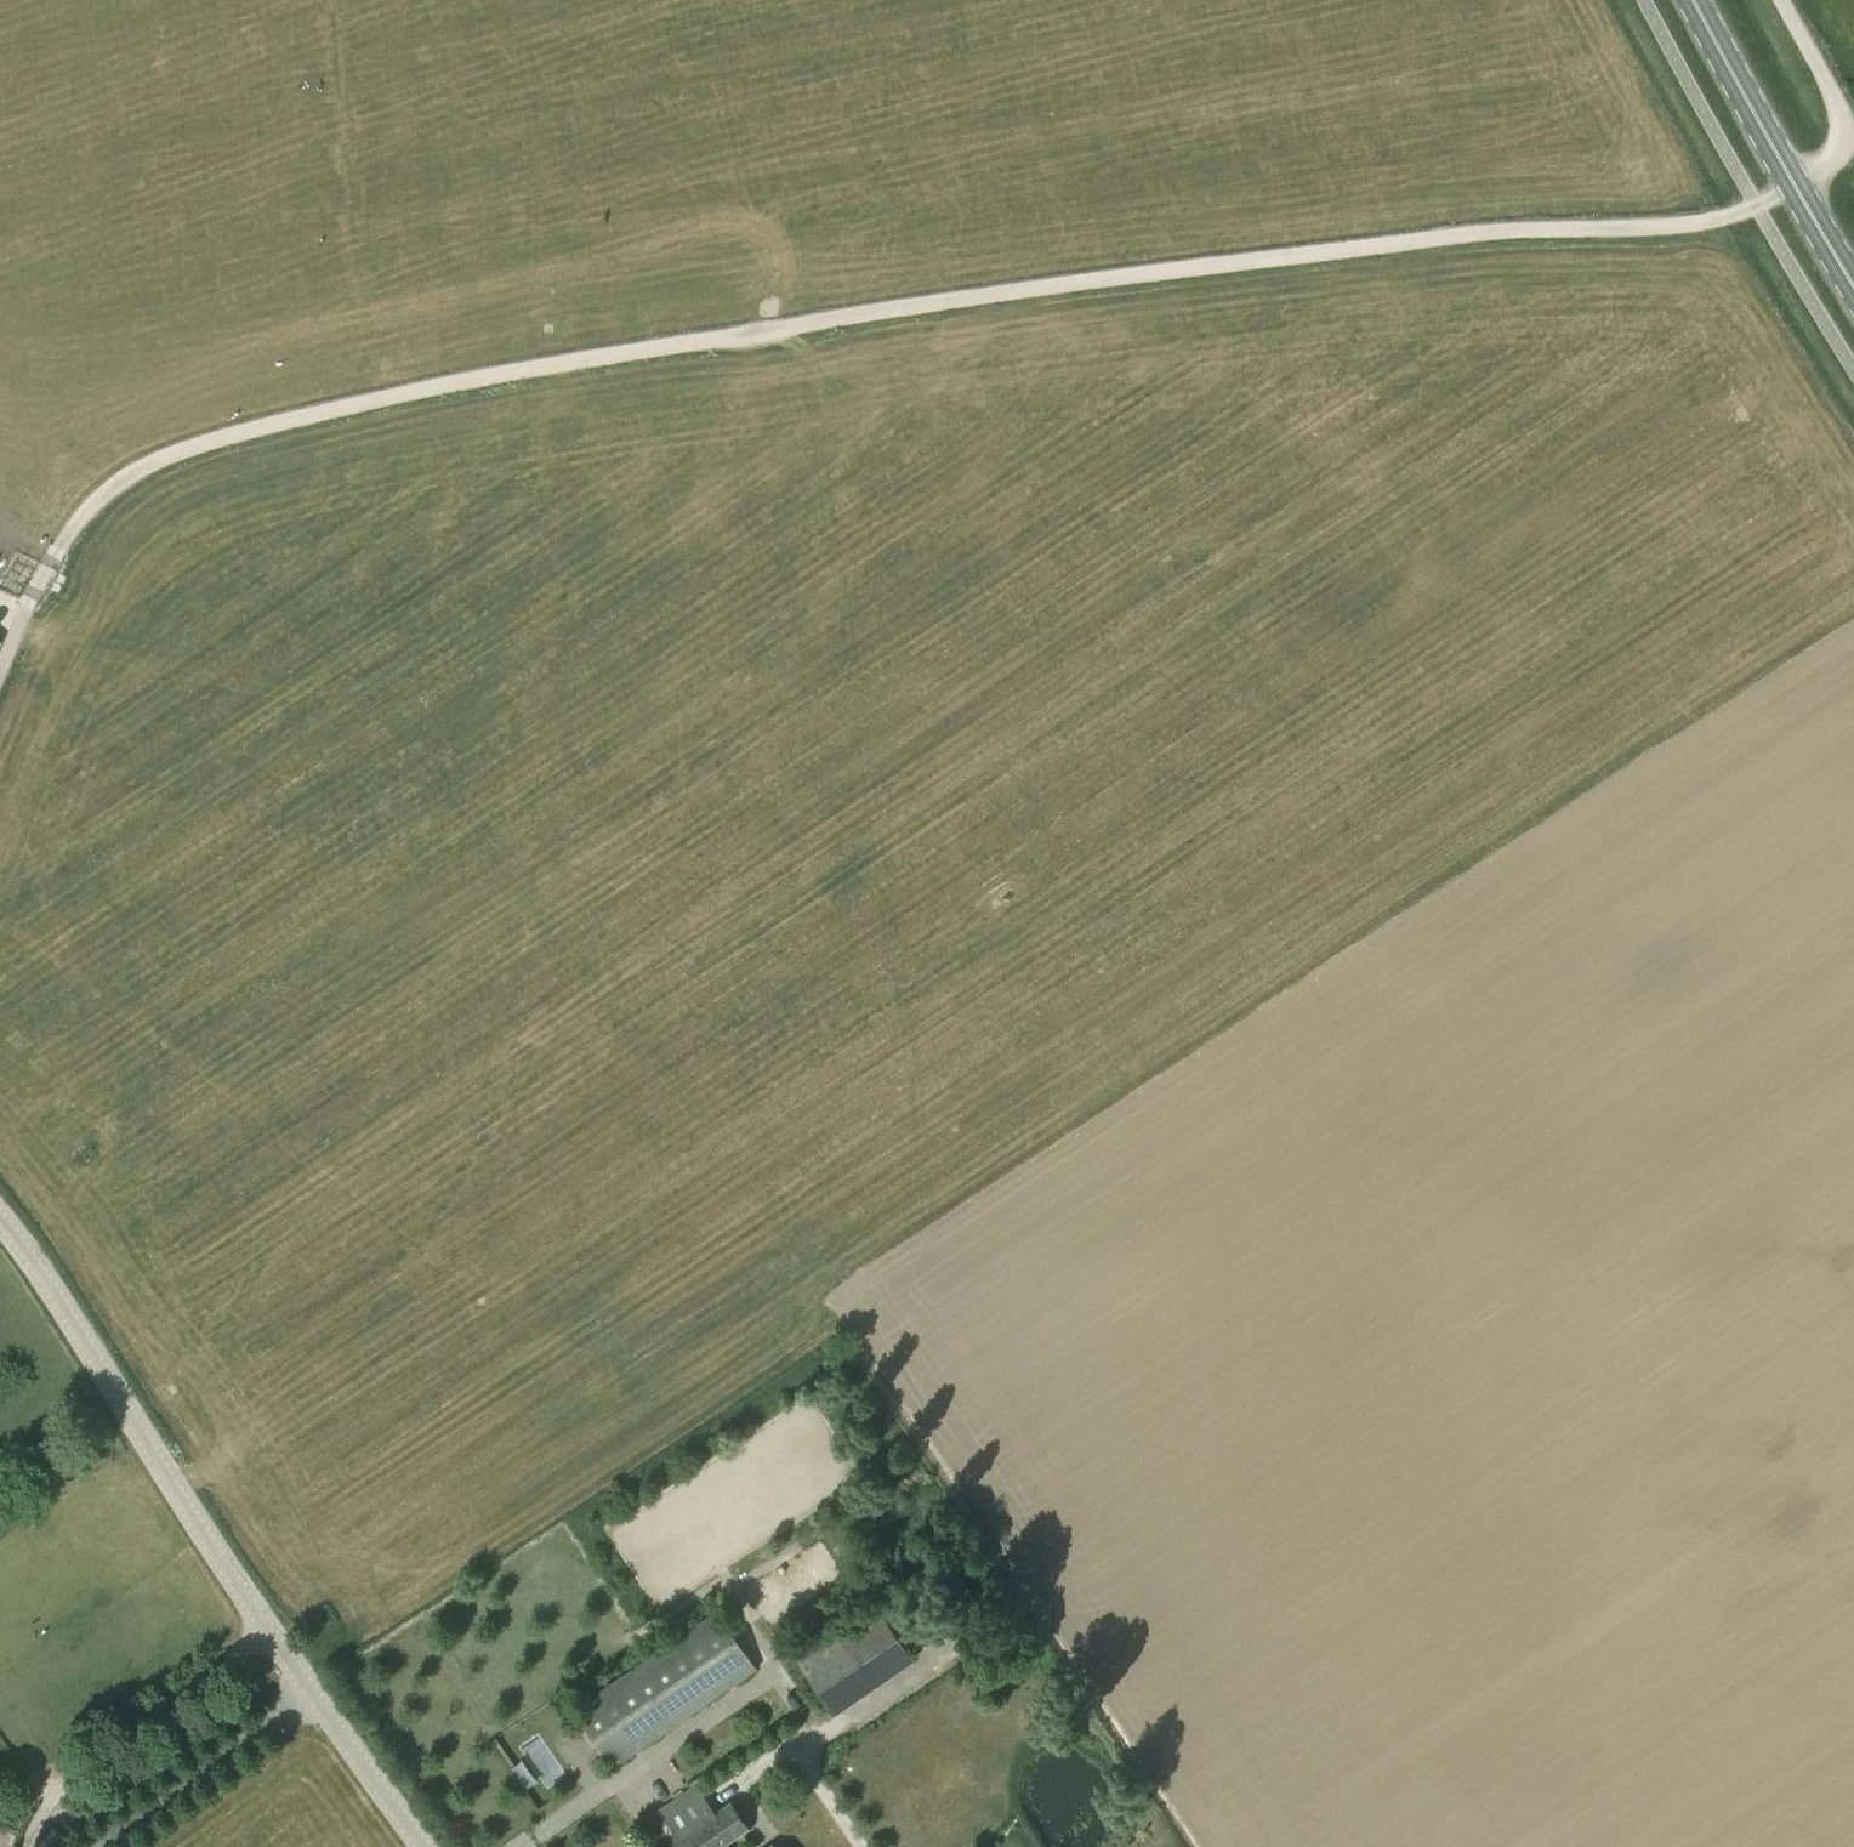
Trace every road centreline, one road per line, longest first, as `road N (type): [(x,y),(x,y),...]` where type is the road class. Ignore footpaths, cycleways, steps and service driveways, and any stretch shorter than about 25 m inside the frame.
road 1 (track): [(0,671),(81,517),(169,455),(298,416),(555,365),(1153,273),(1477,234),(1687,225)]
road 2 (tertiary): [(425,1846),(151,1455),(0,1222)]
road 3 (track): [(1797,187),(1840,155),(1847,138),(1834,95),(1783,0)]
road 4 (primary): [(1797,187),(1694,0)]

